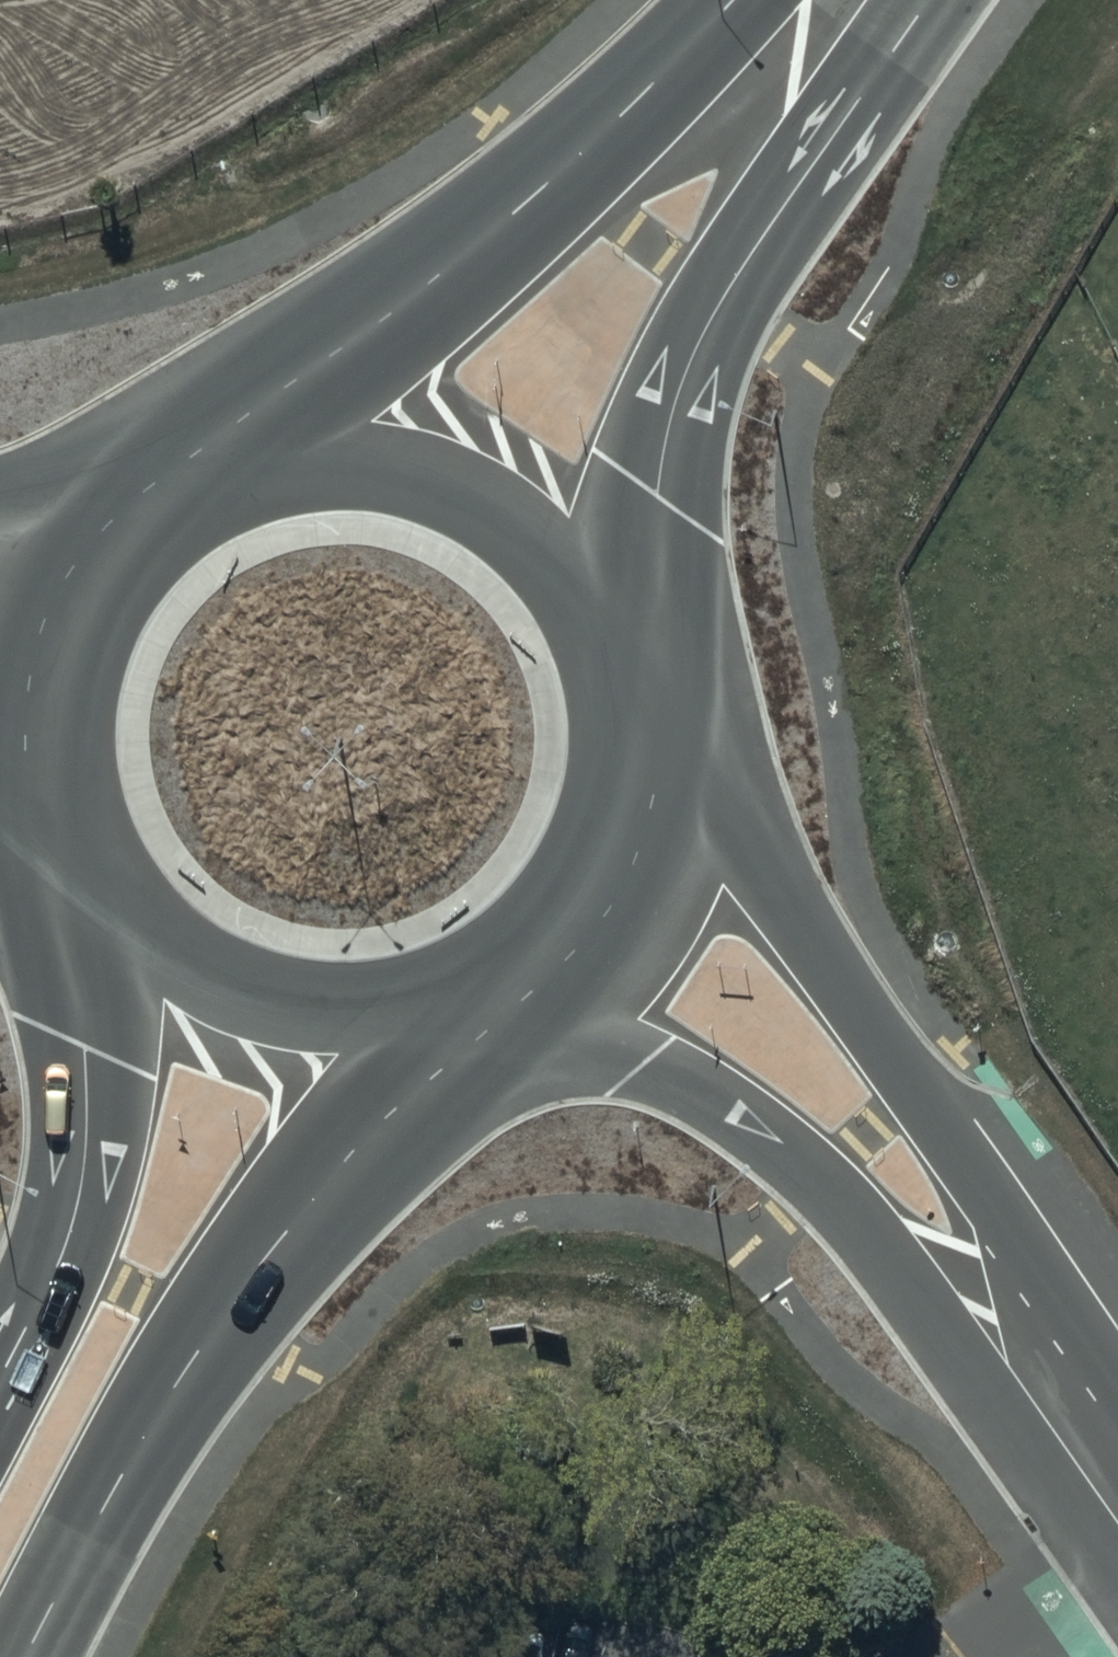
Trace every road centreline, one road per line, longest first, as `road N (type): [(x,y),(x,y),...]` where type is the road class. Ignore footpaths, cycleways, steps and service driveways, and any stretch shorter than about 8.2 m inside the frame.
road 1 (unclassified): [(640,747),(762,879),(914,1089),(1089,1474)]
road 2 (secondary): [(473,1016),(261,1264),(176,1384),(135,1446),(29,1656)]
road 3 (unclassified): [(1089,1474),(817,1182),(647,1067),(512,990)]
road 4 (secondary): [(269,427),(560,175),(829,2)]
road 5 (secondary): [(829,2),(667,434),(628,652)]
road 6 (secondary): [(0,1382),(62,1256),(83,1183),(84,1048),(57,909)]
road 7 (secondary): [(473,1016),(405,1043),(307,1053),(210,1032),(124,983),(57,909)]
road 8 (secondary): [(269,427),(361,425),(449,449),(527,497),(581,557),(628,652)]
road 9 (secondary): [(30,855),(5,779),(8,710),(28,625),(70,537),(125,492)]
road 10 (secondary): [(640,747),(621,846),(571,934),(512,990)]
road 11 (secondary): [(125,492),(193,451),(269,427)]
road 12 (secondary): [(0,501),(125,492)]

